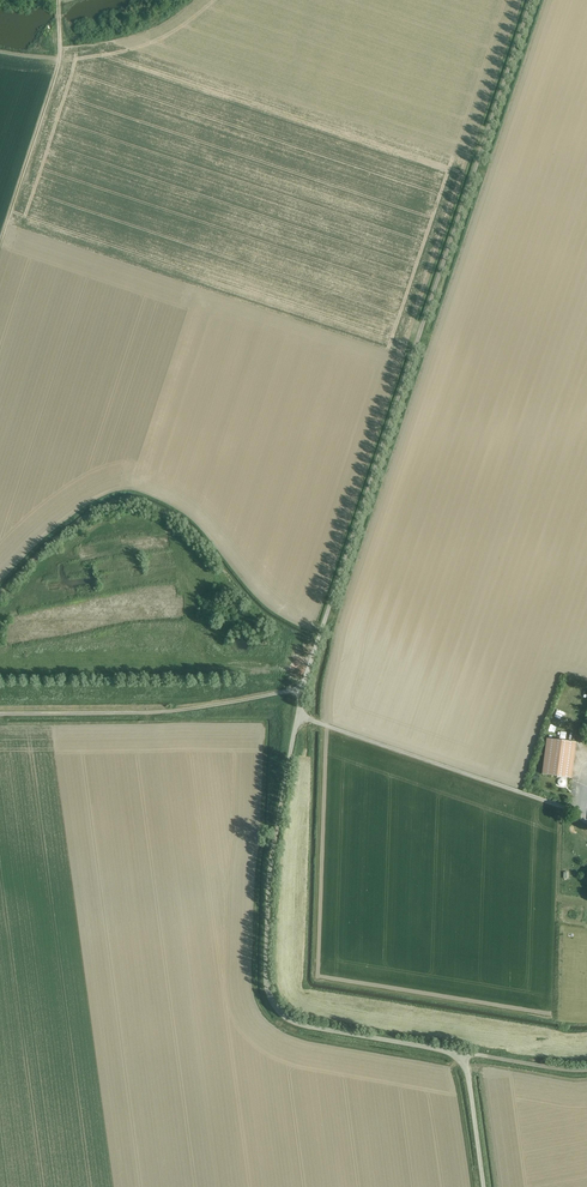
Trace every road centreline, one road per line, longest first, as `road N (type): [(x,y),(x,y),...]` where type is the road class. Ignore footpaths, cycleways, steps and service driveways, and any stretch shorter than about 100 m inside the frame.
road 1 (unclassified): [(302,692),(532,0)]
road 2 (unclassified): [(483,1186),(464,1055),(307,1025),(288,1019),(269,993),(272,851),(299,716)]
road 3 (unclassified): [(302,692),(172,711),(0,714)]
road 4 (unclassified): [(567,808),(299,716)]
road 5 (track): [(0,242),(54,74),(57,0)]

